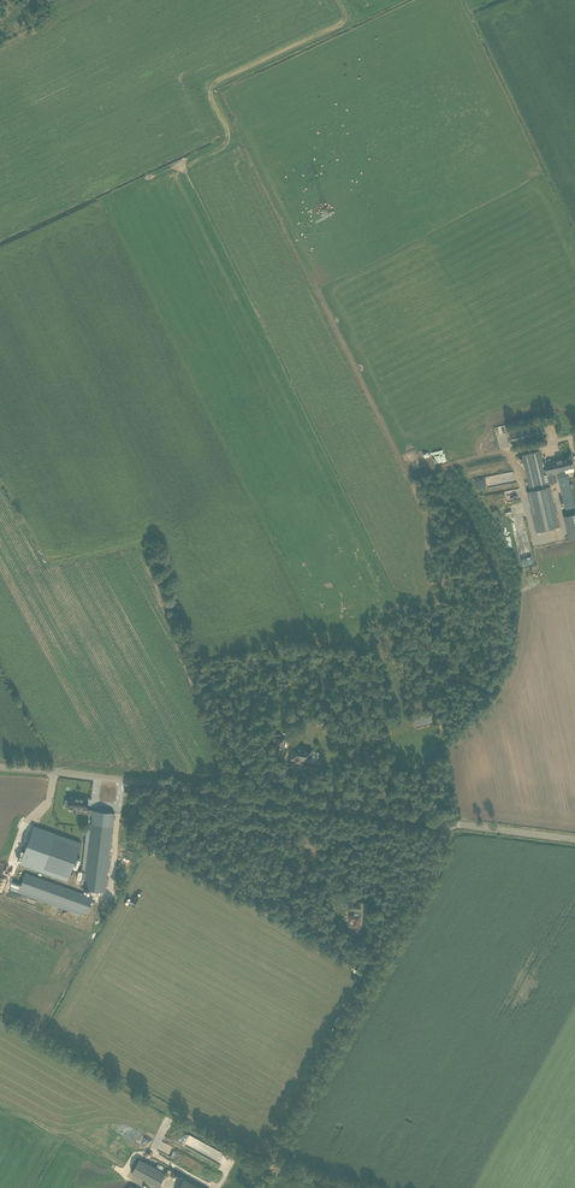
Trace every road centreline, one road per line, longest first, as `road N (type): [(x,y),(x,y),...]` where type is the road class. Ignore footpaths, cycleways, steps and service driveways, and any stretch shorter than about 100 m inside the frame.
road 1 (track): [(218,93),(408,475),(574,437)]
road 2 (tertiary): [(445,822),(0,768)]
road 3 (unclassified): [(260,1187),(433,875),(445,822)]
road 4 (track): [(0,1014),(272,1166),(351,1187)]
road 5 (tertiary): [(445,822),(574,839)]

